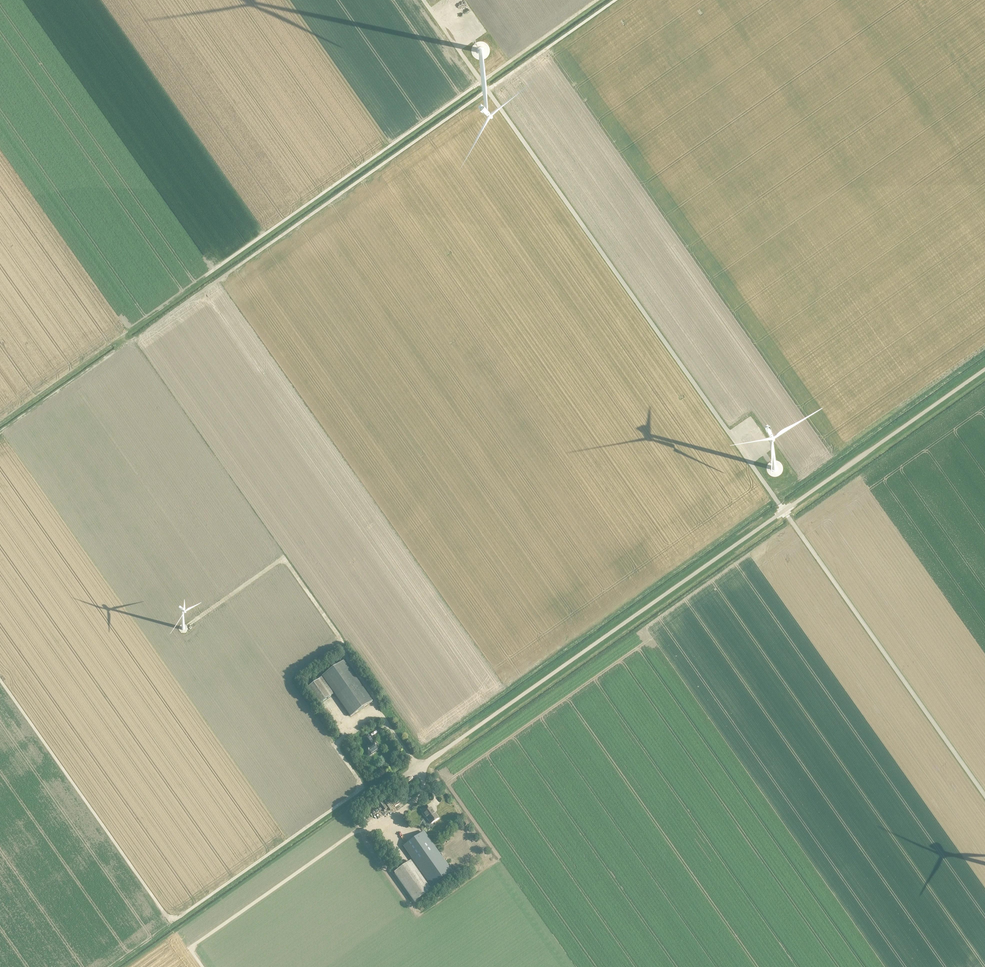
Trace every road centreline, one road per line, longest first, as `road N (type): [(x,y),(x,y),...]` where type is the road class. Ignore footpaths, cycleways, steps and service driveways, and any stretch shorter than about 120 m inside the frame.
road 1 (residential): [(405,777),(984,369)]
road 2 (track): [(616,0),(213,285)]
road 3 (track): [(598,0),(207,275)]

